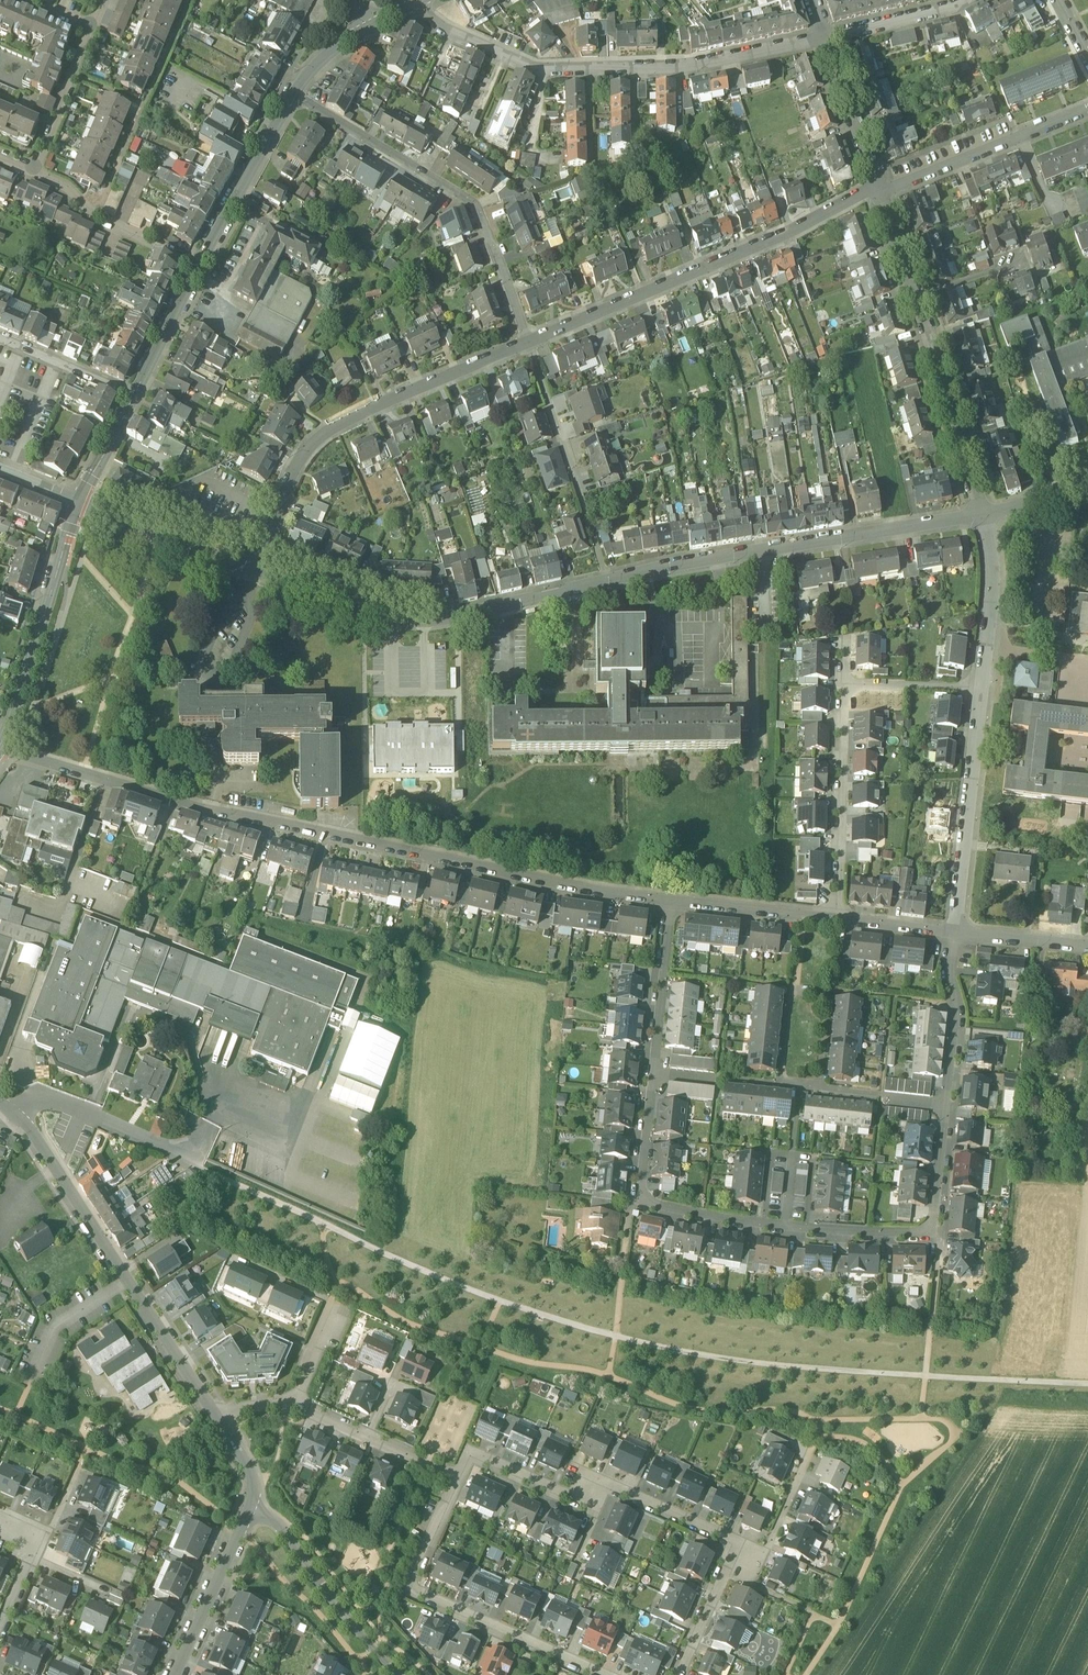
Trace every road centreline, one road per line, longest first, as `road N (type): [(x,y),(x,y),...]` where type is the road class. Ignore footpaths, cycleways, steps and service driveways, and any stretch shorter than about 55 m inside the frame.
road 1 (track): [(1087,1383),(759,1364),(616,1337),(500,1301),(160,1145)]
road 2 (residential): [(669,902),(637,1201),(785,1230),(936,1236),(962,1021),(950,968),(954,932)]
road 3 (residential): [(256,570),(351,610),(424,622),(765,550),(982,516)]
road 4 (residential): [(0,753),(234,818),(556,889),(669,902)]
road 5 (residential): [(413,9),(443,31),(538,70),(712,66),(827,40)]
road 6 (residential): [(876,190),(528,343)]
road 7 (residential): [(528,343),(330,429),(290,482),(256,570)]
road 8 (residential): [(14,1114),(216,1415)]
road 9 (residential): [(294,95),(477,205),(528,343)]
road 10 (residential): [(876,190),(982,516)]
road 11 (residential): [(606,1674),(405,1587),(454,1479)]
road 12 (residential): [(454,1479),(467,1449),(556,1488),(618,1488),(738,1542)]
road 13 (residential): [(77,501),(0,744)]
road 14 (residential): [(983,690),(954,932)]
road 15 (residential): [(836,919),(843,686)]
road 16 (residential): [(251,1502),(282,1527),(330,1600),(397,1674)]
road 17 (residential): [(1087,113),(876,190)]
road 18 (residential): [(294,95),(202,267)]
road 19 (residential): [(202,267),(121,231),(67,187),(34,172)]
road 20 (residential): [(77,501),(256,570)]
road 21 (residential): [(251,1502),(174,1674)]
road 22 (residential): [(585,511),(528,343)]
road 23 (residential): [(982,516),(995,586),(983,690)]
road 24 (residential): [(669,902),(836,919)]
road 25 (unclassified): [(160,1145),(52,1098),(33,1099),(14,1114)]
road 26 (residential): [(827,40),(876,190)]
road 27 (residential): [(34,172),(90,28)]
road 28 (residential): [(827,40),(972,0)]
road 29 (residential): [(0,338),(135,396)]
road 30 (residential): [(202,267),(135,396)]
road 31 (residential): [(738,1542),(680,1674)]
road 32 (residential): [(843,686),(983,690)]
road 33 (residential): [(954,932),(1087,947)]
road 34 (residential): [(135,396),(77,501)]

